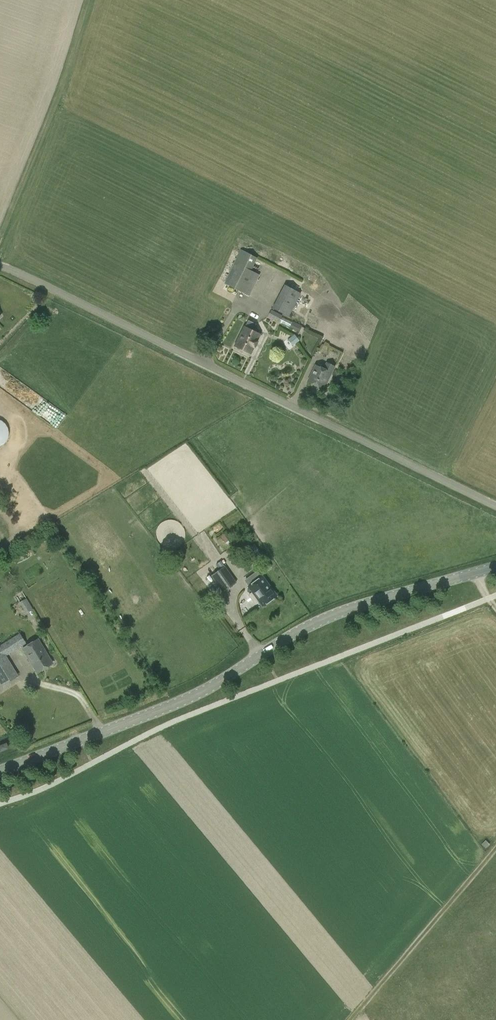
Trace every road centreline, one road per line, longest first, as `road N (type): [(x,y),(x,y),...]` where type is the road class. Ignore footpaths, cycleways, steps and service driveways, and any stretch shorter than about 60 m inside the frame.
road 1 (unclassified): [(0,265),(495,506)]
road 2 (tertiary): [(0,771),(189,698),(323,619),(495,567)]
road 3 (track): [(353,1019),(495,845)]

